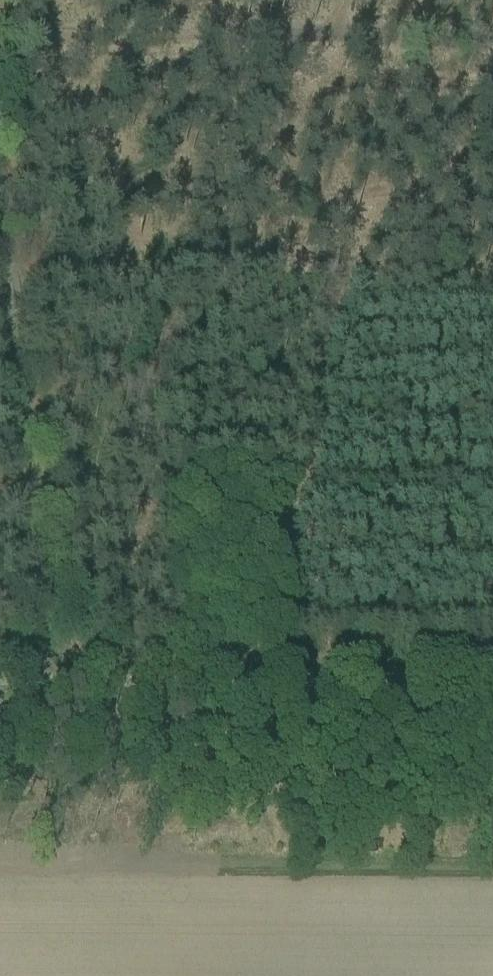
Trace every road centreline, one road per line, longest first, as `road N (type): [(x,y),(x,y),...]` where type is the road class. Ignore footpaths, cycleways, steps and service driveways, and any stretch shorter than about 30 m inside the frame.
road 1 (track): [(0,34),(492,37)]
road 2 (track): [(0,277),(492,280)]
road 3 (track): [(0,684),(492,685)]
road 4 (track): [(0,396),(27,684)]

